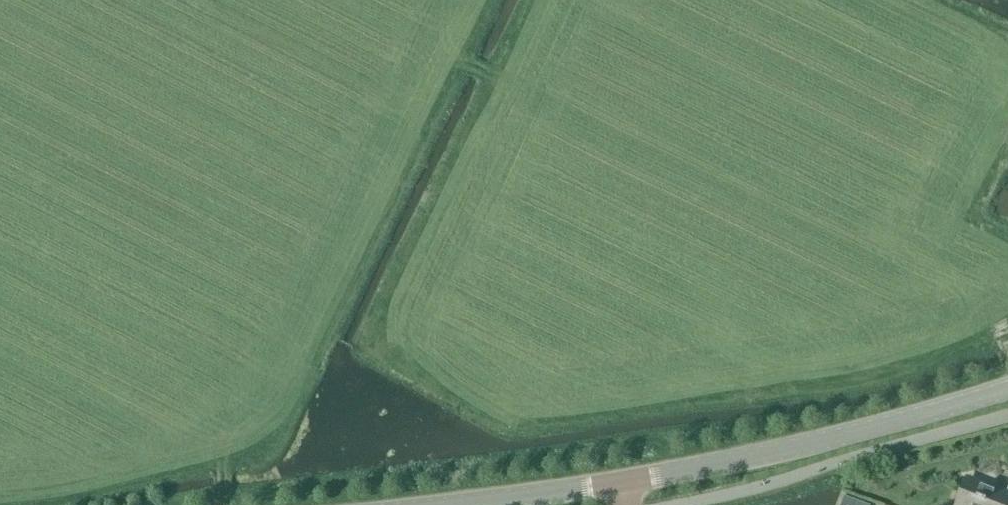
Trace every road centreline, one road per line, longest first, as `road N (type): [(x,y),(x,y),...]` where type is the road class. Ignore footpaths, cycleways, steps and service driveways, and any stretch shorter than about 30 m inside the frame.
road 1 (tertiary): [(622,483),(821,442),(1007,390)]
road 2 (tertiary): [(456,504),(622,483)]

